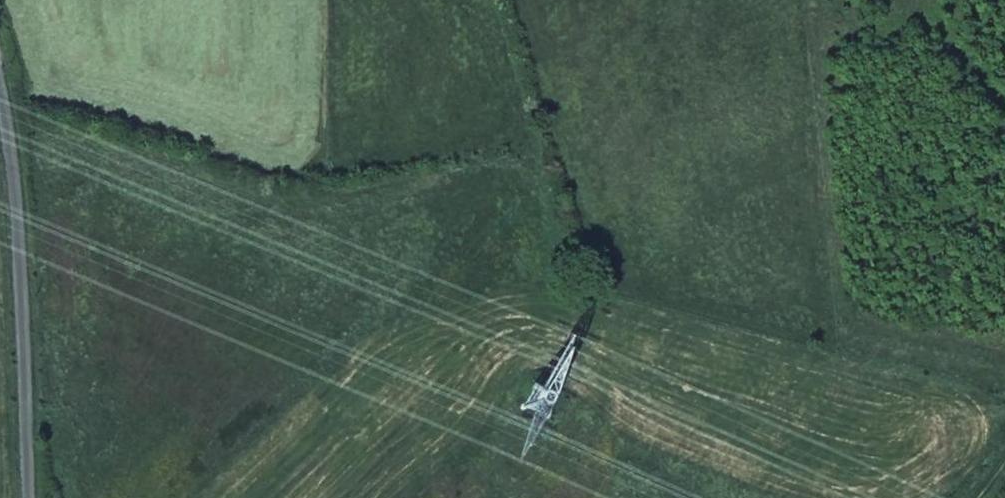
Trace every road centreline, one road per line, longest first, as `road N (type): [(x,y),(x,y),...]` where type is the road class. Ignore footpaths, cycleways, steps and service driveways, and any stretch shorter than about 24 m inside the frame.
road 1 (residential): [(0,103),(17,240),(27,497)]

